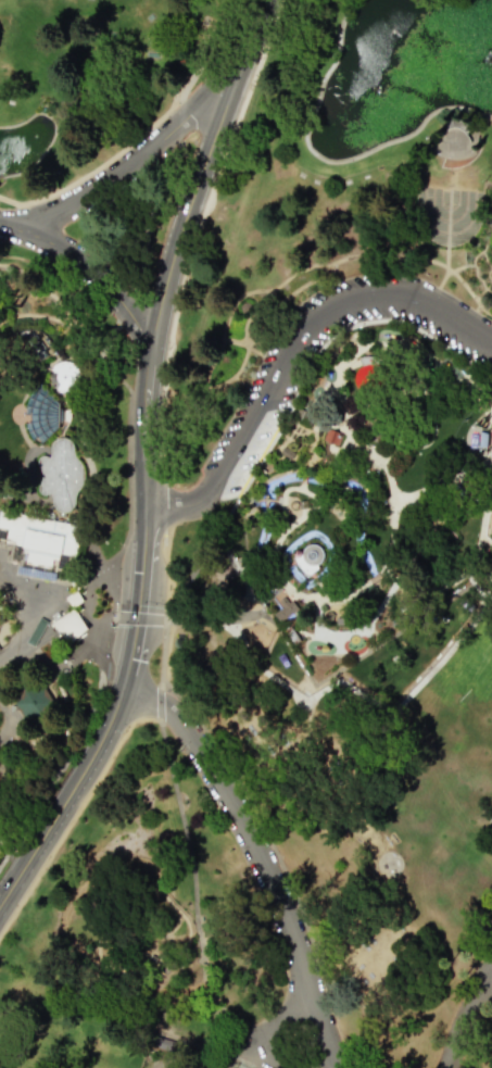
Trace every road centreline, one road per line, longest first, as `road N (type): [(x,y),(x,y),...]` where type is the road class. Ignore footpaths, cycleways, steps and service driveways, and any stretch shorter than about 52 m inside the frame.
road 1 (residential): [(234,79),(150,344),(147,508),(130,667),(86,766),(0,902)]
road 2 (residential): [(125,682),(179,719),(223,784),(266,868),(338,1067)]
road 3 (residential): [(28,233),(234,79)]
road 4 (residential): [(305,336),(210,491),(192,503),(147,508)]
road 5 (residential): [(491,341),(430,305),(392,294),(326,314),(305,336)]
road 6 (residential): [(150,344),(88,267),(0,225)]

